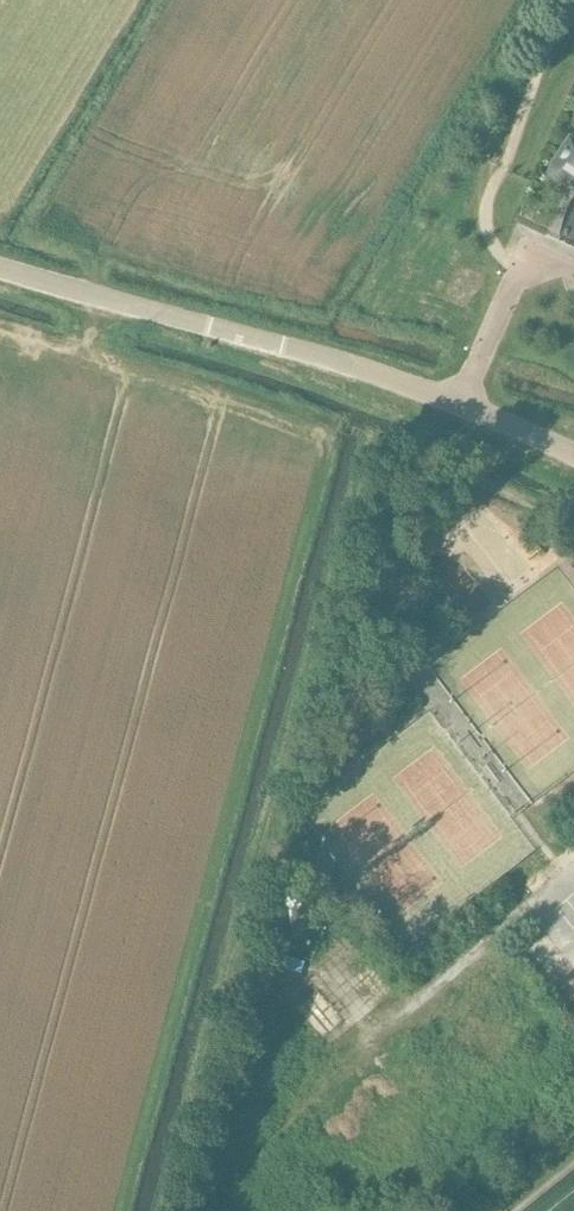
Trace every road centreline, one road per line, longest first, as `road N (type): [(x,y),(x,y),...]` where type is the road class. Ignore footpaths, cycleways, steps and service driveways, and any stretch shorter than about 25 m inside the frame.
road 1 (residential): [(380,1053),(408,995),(573,873)]
road 2 (residential): [(459,394),(215,328)]
road 3 (unclassified): [(215,328),(0,265)]
road 4 (residential): [(459,394),(522,251),(573,273)]
road 5 (residential): [(573,452),(459,394)]

